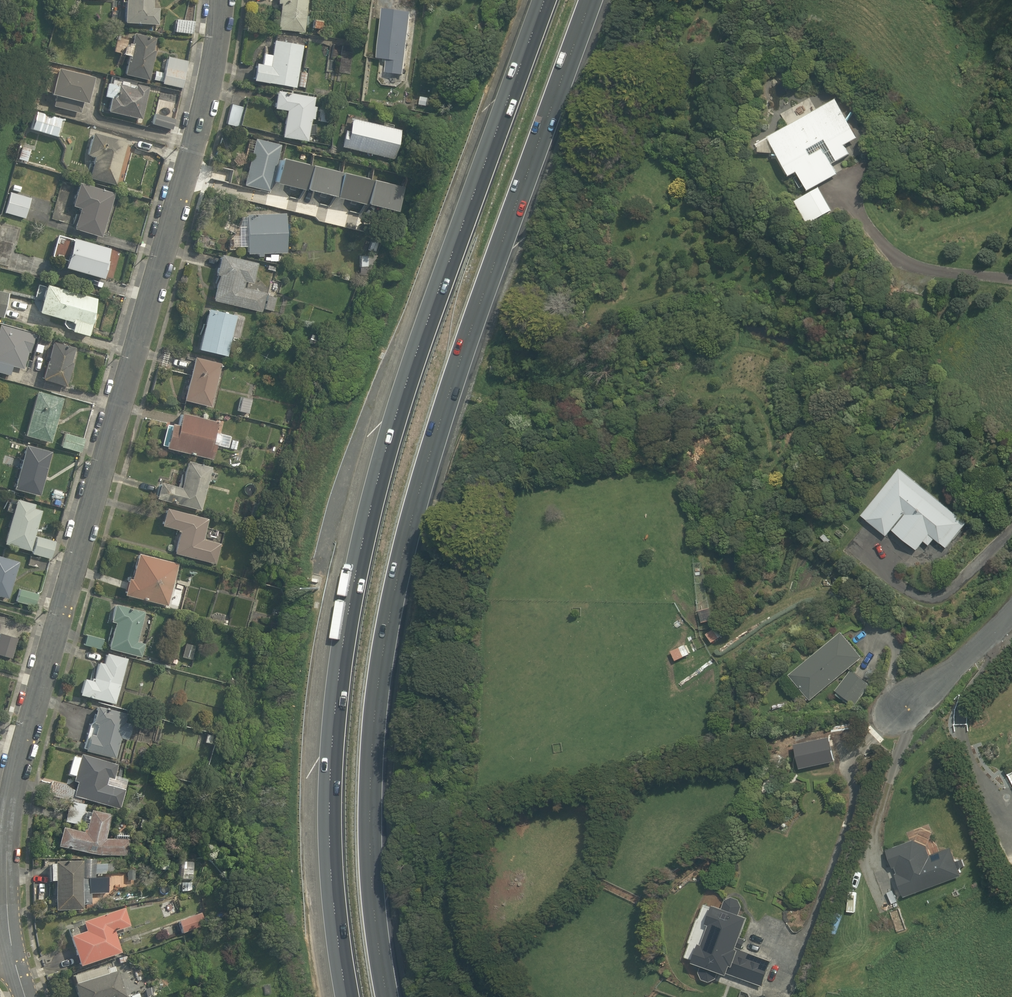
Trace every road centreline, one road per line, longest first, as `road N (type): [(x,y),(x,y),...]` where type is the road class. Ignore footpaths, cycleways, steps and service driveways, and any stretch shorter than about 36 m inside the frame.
road 1 (motorway): [(591,0),(449,393),(394,585),(371,784),(389,996)]
road 2 (motorway): [(348,996),(331,769),(353,572),(407,381),(544,0)]
road 3 (residential): [(223,0),(212,79),(13,792),(6,877),(12,950)]
road 4 (residential): [(1011,614),(915,696)]

